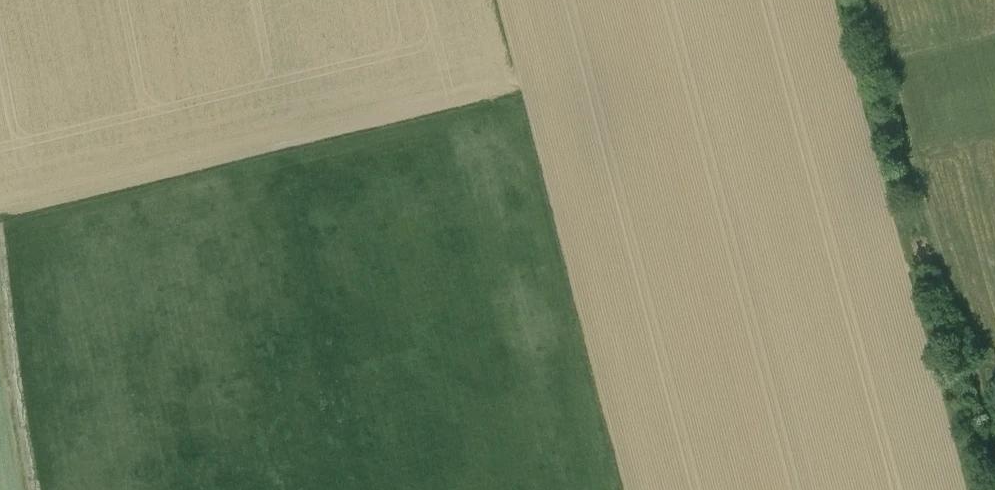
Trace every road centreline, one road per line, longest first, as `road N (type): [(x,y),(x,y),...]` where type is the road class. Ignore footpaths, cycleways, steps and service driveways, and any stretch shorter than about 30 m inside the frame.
road 1 (track): [(0,241),(35,489)]

